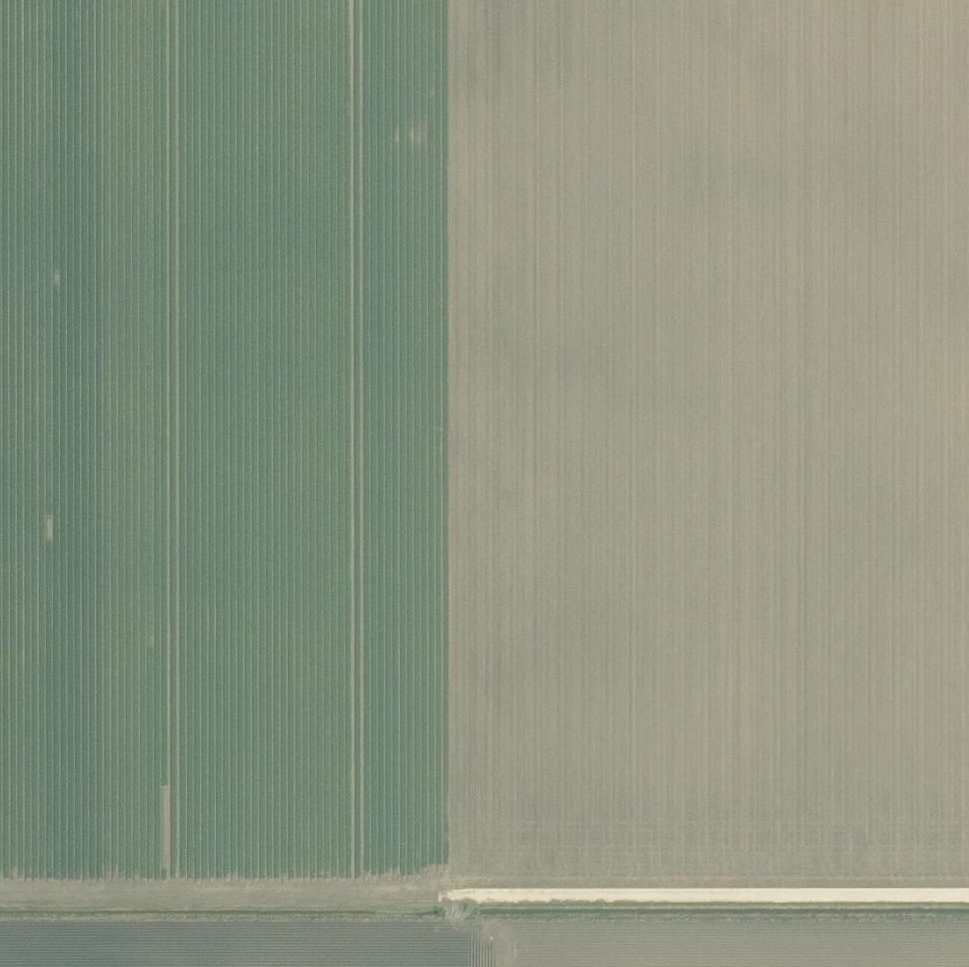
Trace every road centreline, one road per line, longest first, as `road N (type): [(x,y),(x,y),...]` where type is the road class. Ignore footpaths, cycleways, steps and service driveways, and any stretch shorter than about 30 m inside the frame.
road 1 (track): [(968,896),(446,896)]

